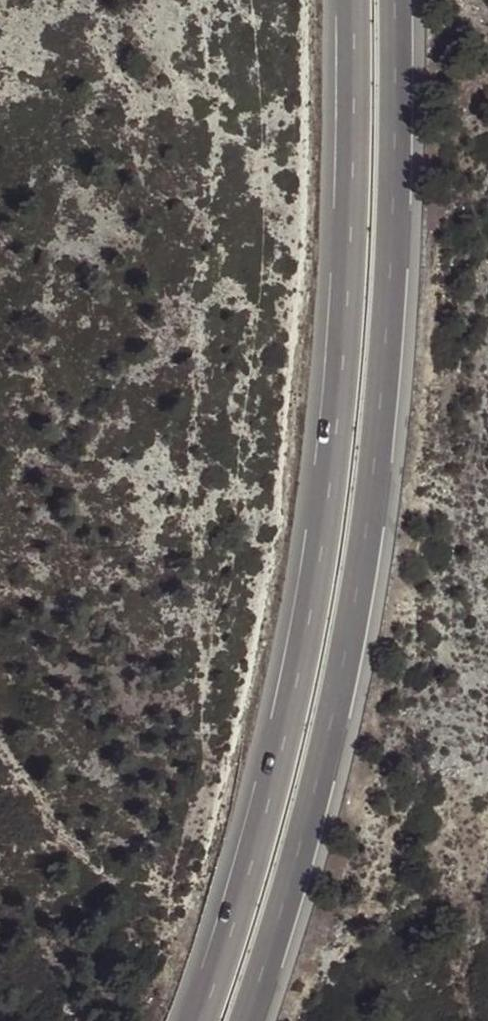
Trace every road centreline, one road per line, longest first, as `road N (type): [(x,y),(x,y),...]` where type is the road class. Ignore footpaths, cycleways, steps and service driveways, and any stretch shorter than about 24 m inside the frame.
road 1 (trunk): [(353,0),(354,196),(329,508),(276,778),(202,1020)]
road 2 (trunk): [(247,1020),(325,745),(369,518),(390,288),(395,0)]

